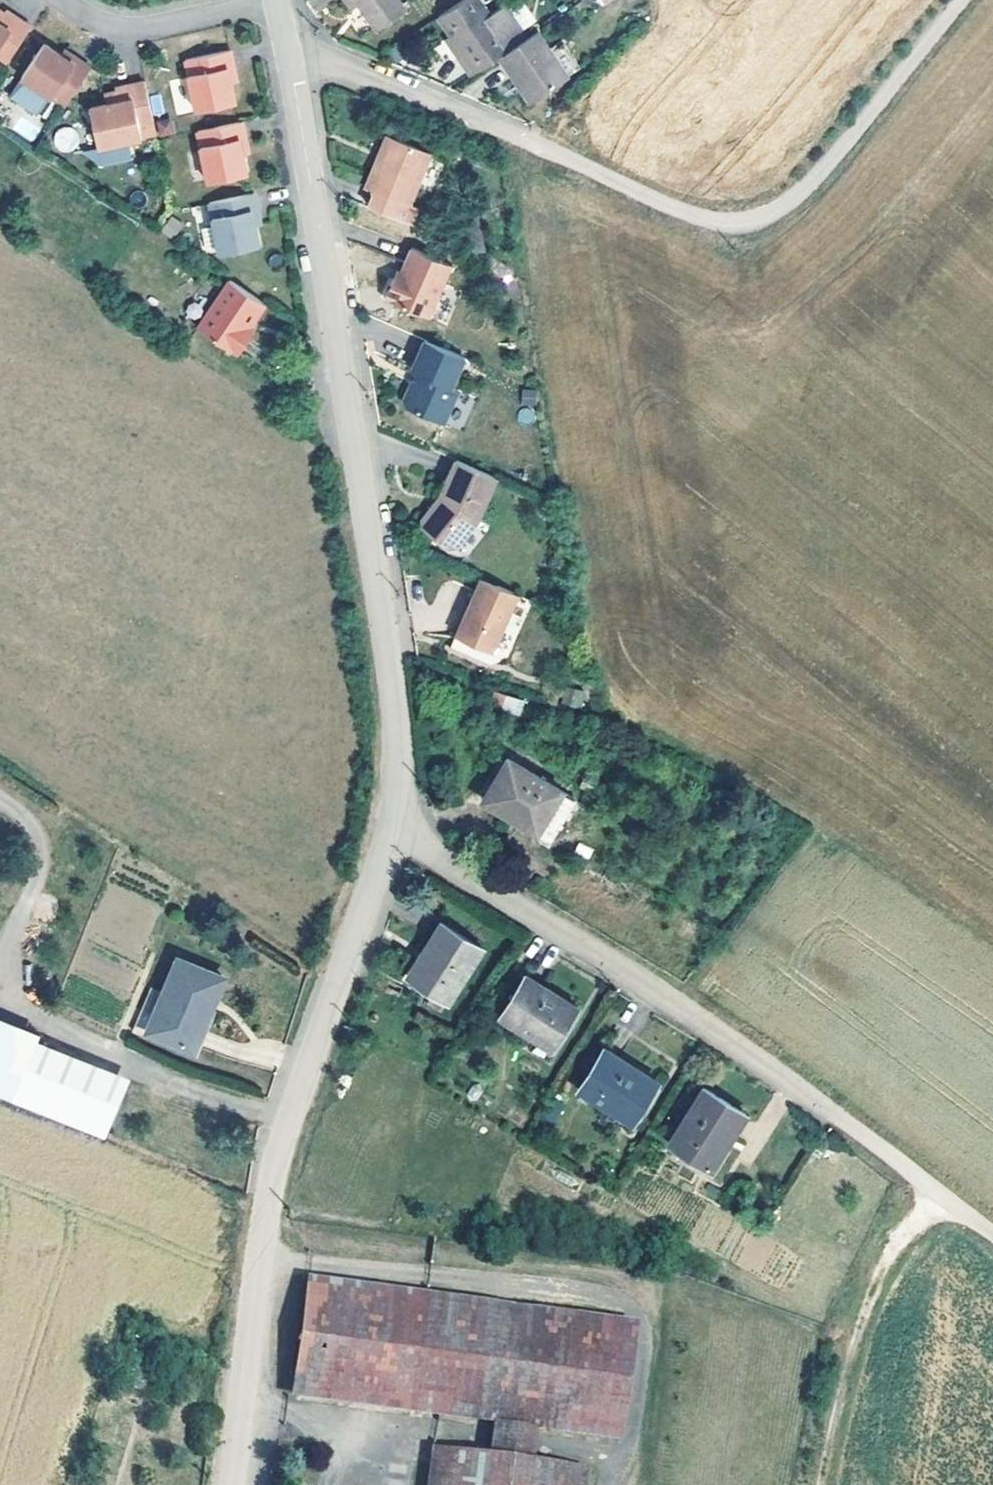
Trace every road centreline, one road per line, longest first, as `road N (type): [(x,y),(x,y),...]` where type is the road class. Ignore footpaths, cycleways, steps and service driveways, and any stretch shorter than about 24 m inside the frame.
road 1 (unclassified): [(967,0),(800,206),(752,231),(698,223),(331,58),(290,57)]
road 2 (unclassified): [(398,834),(405,726),(290,57)]
road 3 (unclassified): [(398,834),(803,1086),(992,1236)]
road 4 (unclassified): [(235,1484),(278,1147),(398,834)]
road 5 (residential): [(276,2),(150,29),(90,20),(60,0)]

